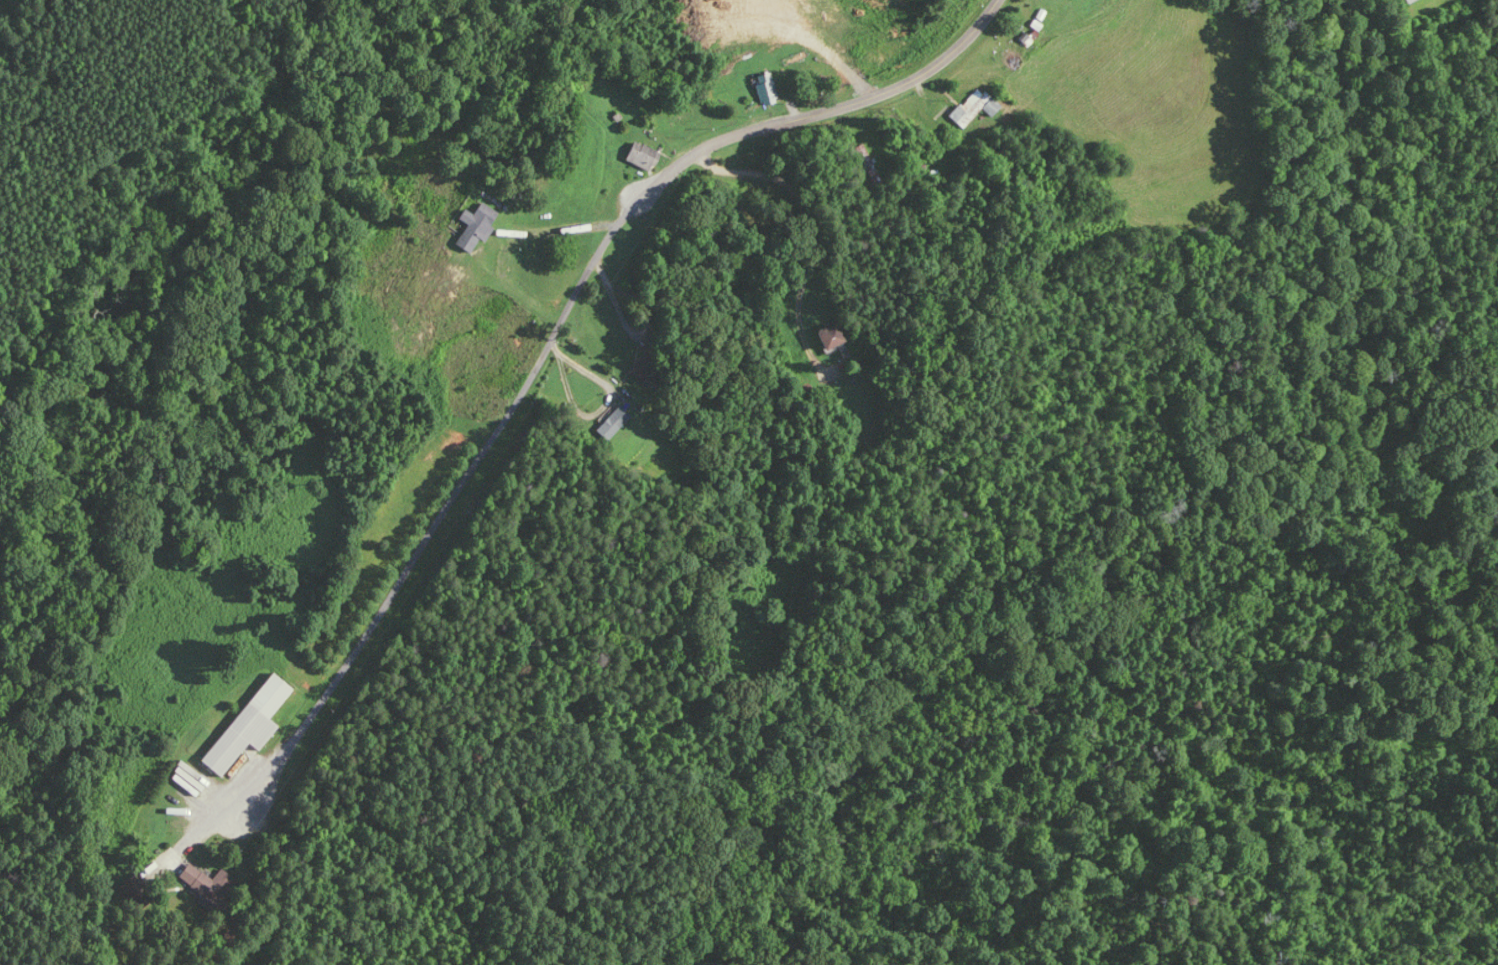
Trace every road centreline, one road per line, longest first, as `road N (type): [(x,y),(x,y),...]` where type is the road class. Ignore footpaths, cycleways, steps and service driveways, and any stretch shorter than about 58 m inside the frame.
road 1 (residential): [(244,819),(287,768),(625,209),(666,174),(737,139),(911,81),(962,39),(987,0)]

